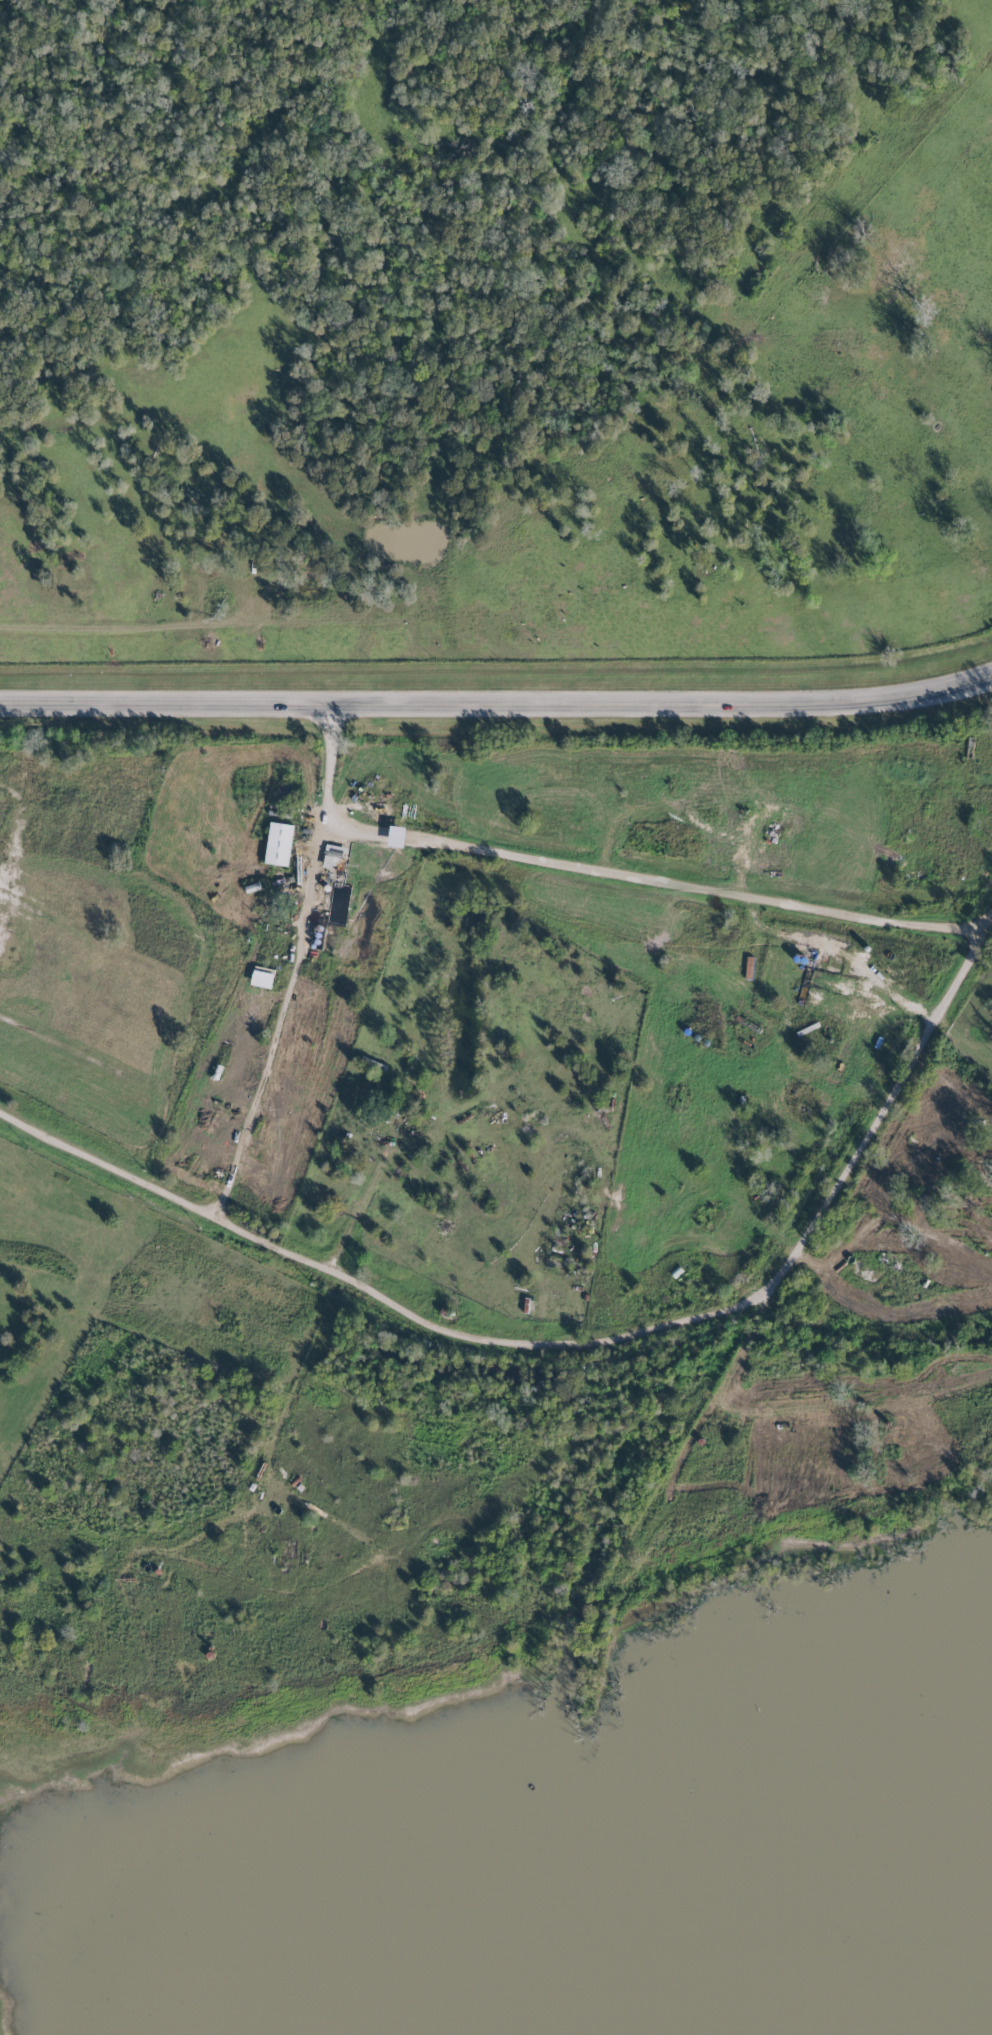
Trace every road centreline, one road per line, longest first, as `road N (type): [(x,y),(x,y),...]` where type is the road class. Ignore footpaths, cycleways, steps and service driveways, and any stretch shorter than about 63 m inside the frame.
road 1 (secondary): [(0,704),(837,701),(908,696),(991,674)]

